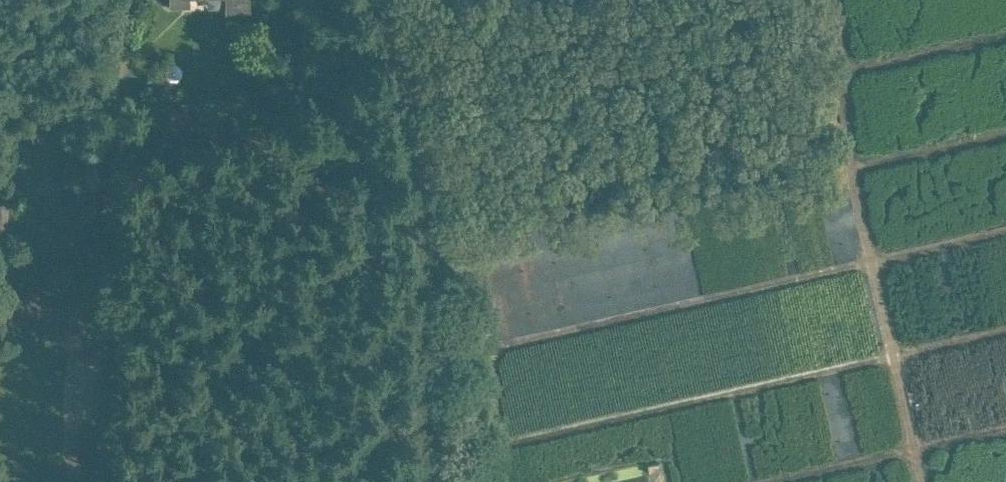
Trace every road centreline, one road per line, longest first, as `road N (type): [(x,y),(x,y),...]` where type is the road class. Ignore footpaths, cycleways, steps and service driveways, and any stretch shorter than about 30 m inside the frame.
road 1 (unclassified): [(442,481),(444,217),(390,0)]

